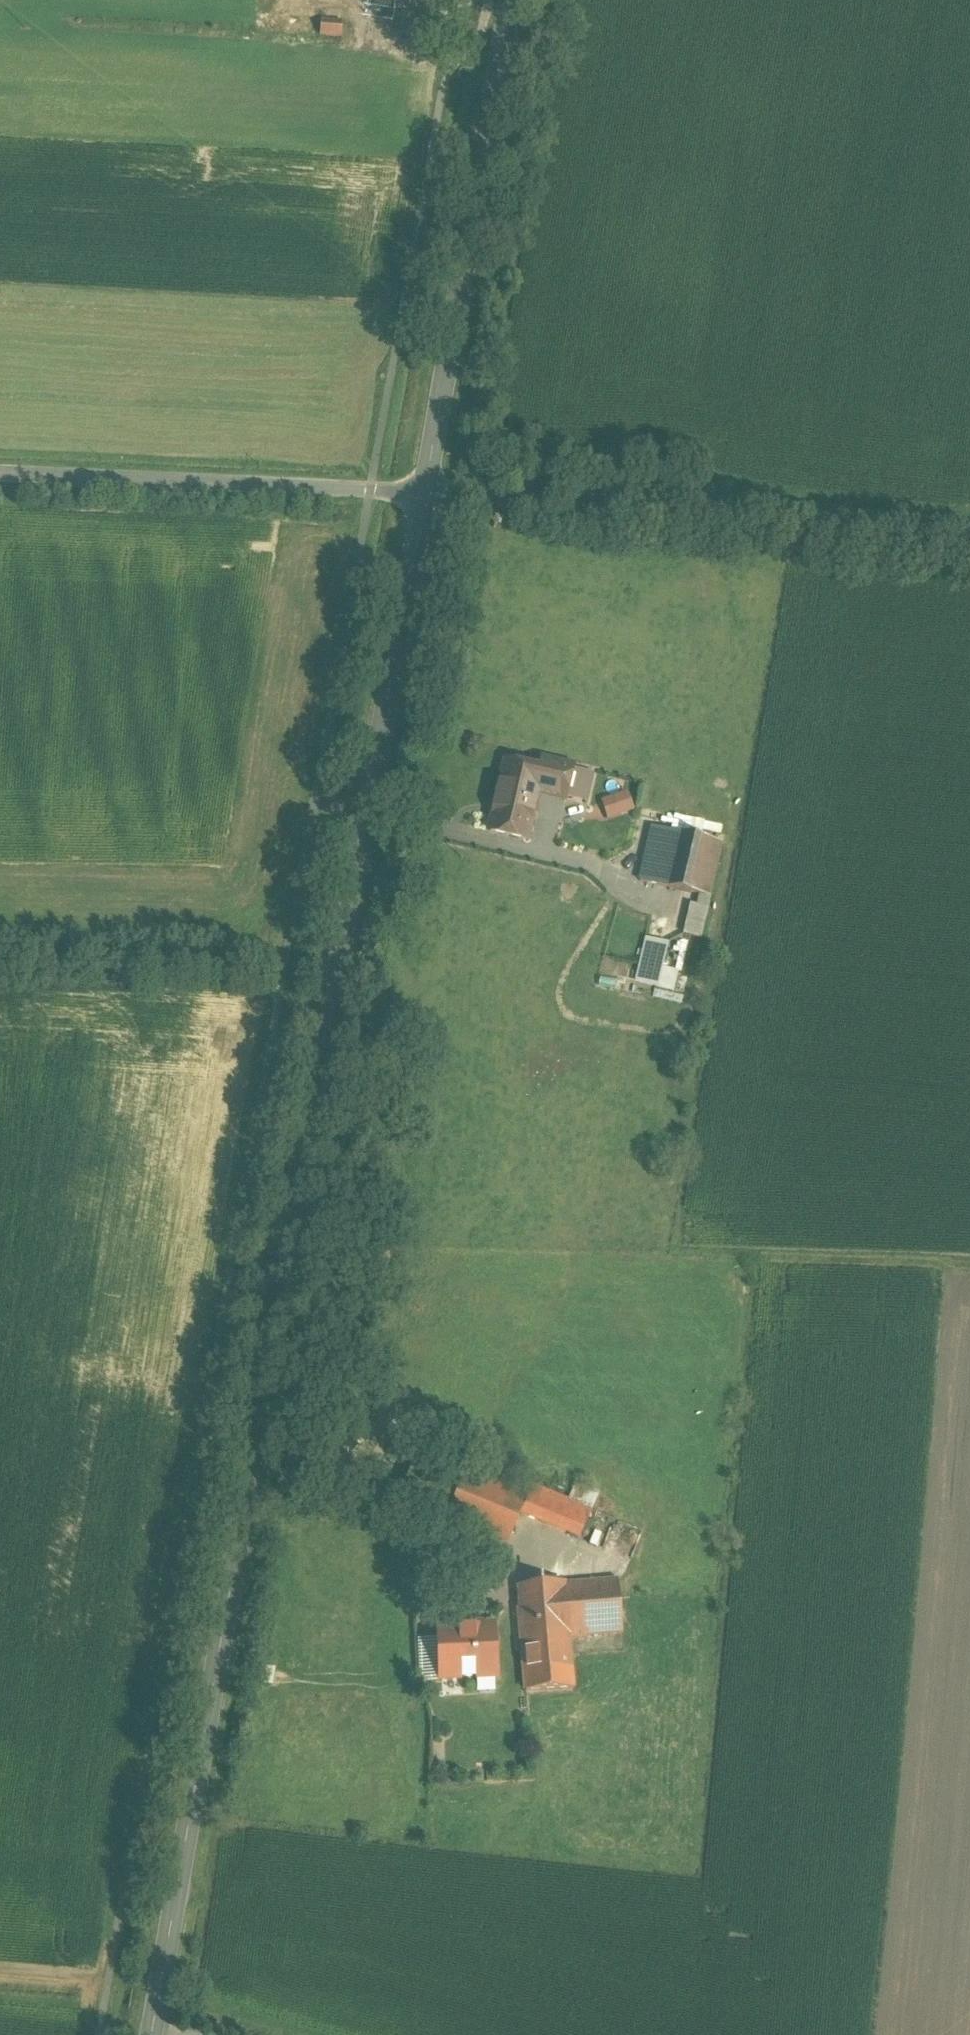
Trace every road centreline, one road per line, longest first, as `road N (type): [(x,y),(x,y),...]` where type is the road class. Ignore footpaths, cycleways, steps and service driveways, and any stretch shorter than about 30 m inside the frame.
road 1 (tertiary): [(426,496),(154,2034)]
road 2 (unclassified): [(426,496),(969,539)]
road 3 (tertiary): [(515,0),(426,496)]
road 4 (unclassified): [(0,476),(426,496)]

